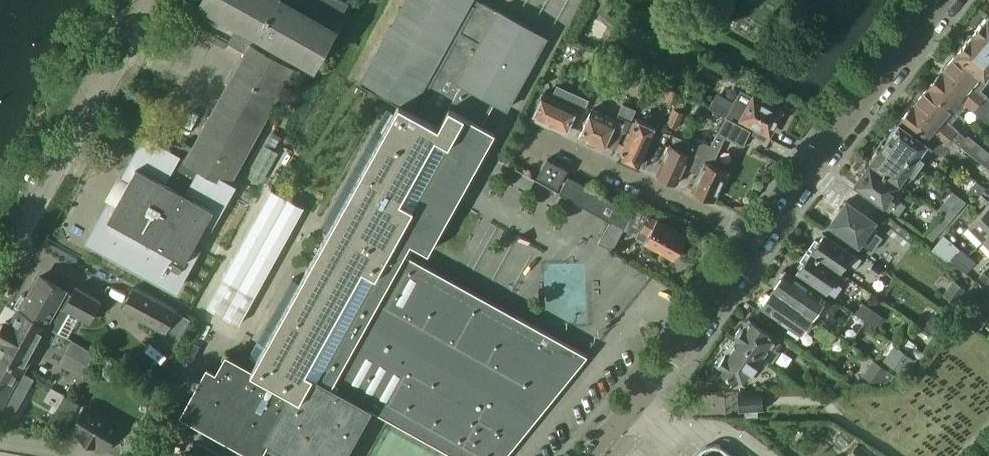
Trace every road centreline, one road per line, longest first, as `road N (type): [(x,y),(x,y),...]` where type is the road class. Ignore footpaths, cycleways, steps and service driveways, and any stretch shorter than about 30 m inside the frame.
road 1 (unclassified): [(0,279),(153,0)]
road 2 (unclassified): [(760,235),(939,0)]
road 3 (unclassified): [(592,455),(760,235)]
road 4 (residential): [(760,235),(525,131)]

